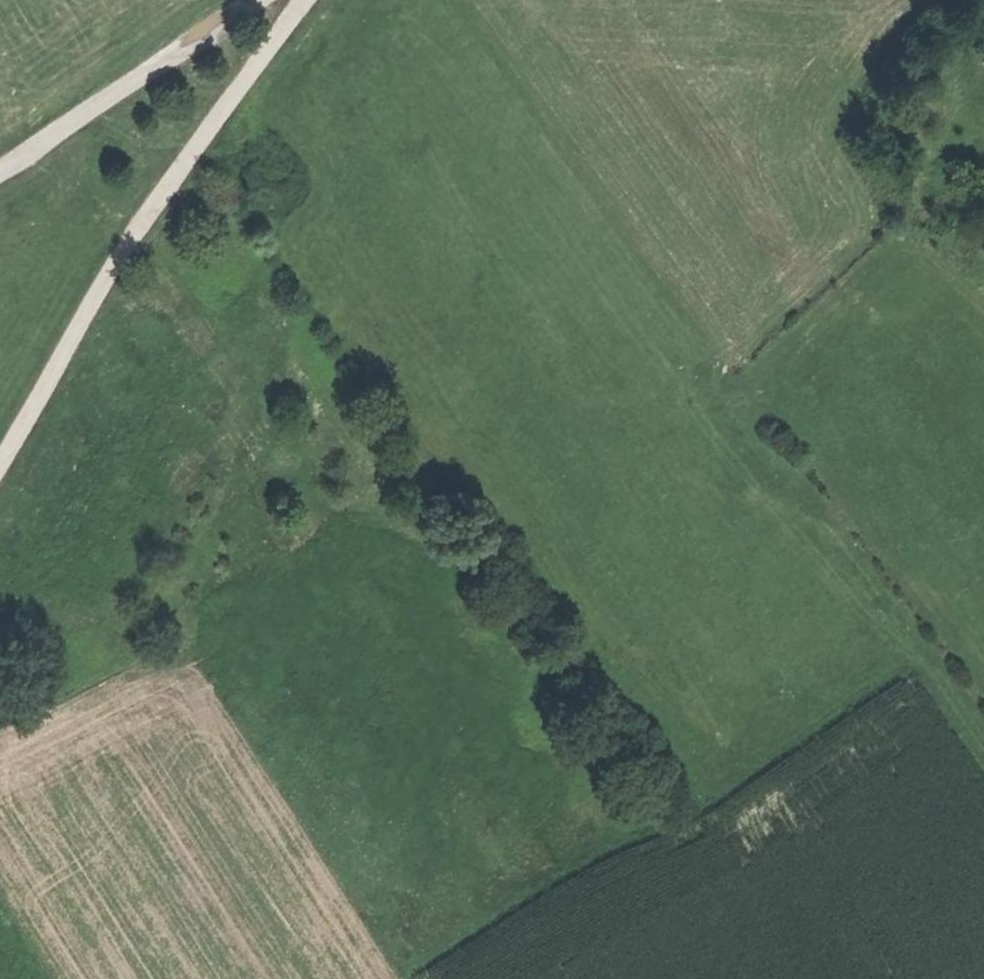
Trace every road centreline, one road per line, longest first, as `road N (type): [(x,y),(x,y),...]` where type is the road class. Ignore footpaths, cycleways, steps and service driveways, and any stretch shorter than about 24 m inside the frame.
road 1 (track): [(296,0),(184,159),(0,460)]
road 2 (track): [(0,168),(253,0)]

